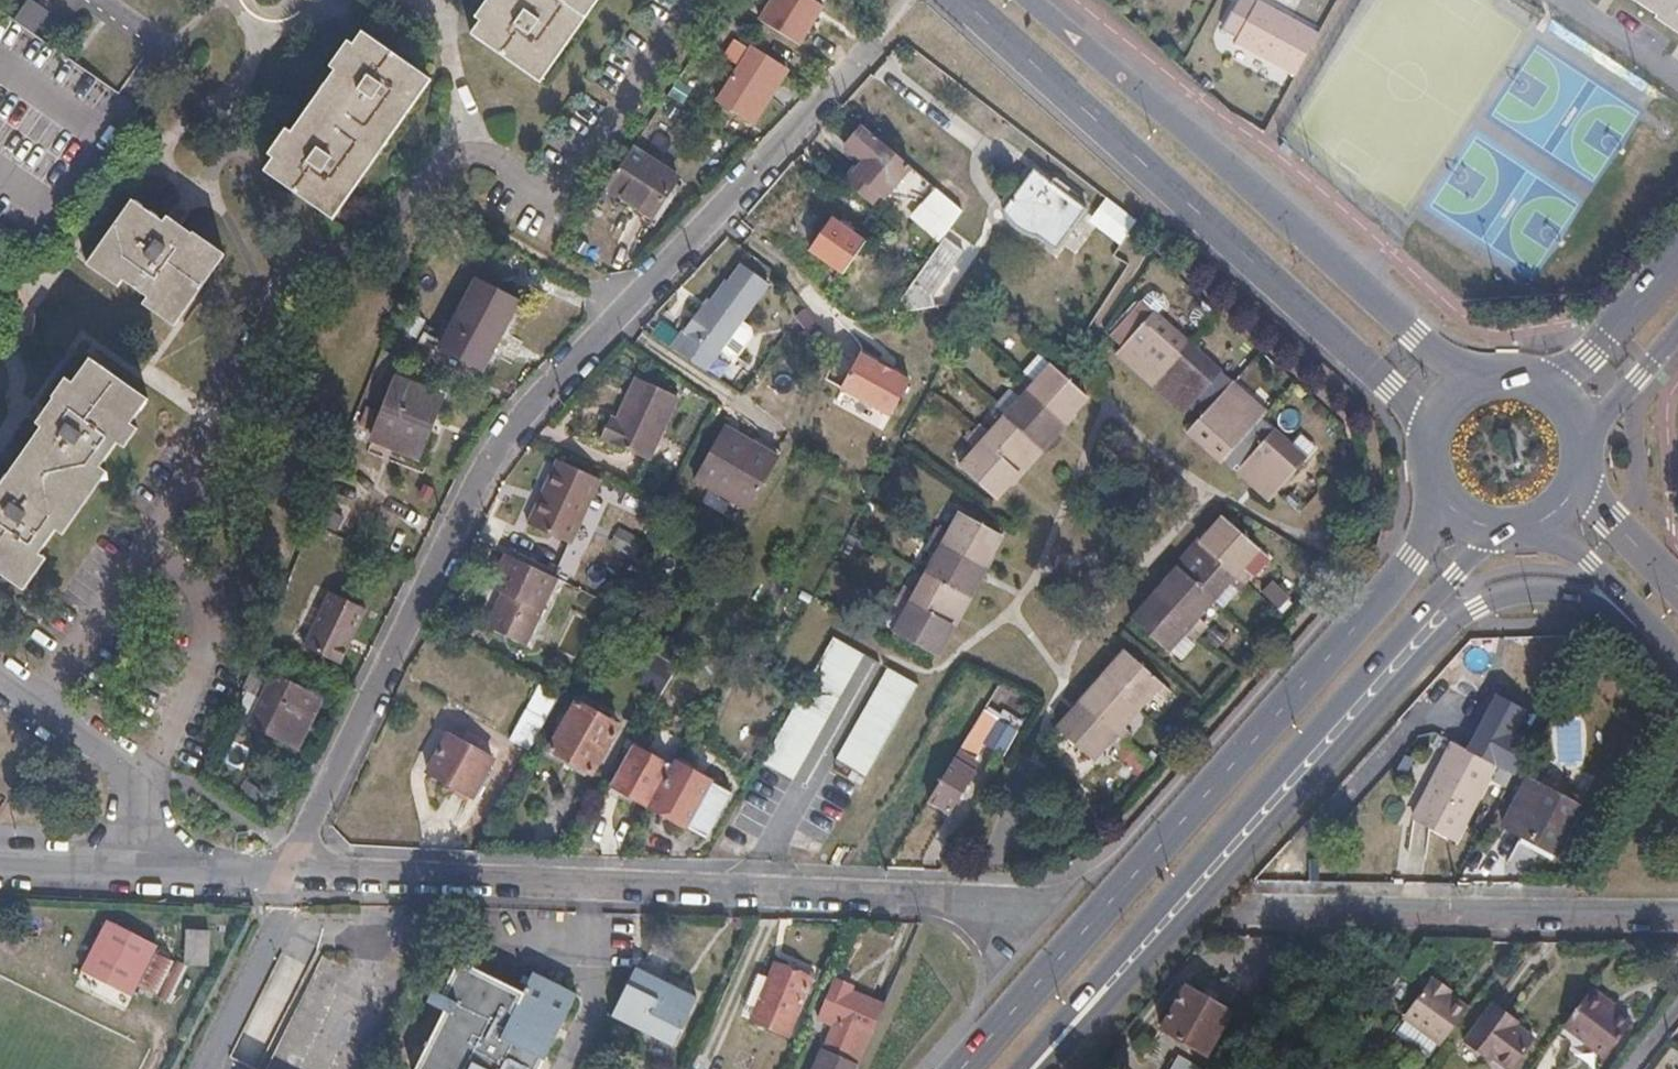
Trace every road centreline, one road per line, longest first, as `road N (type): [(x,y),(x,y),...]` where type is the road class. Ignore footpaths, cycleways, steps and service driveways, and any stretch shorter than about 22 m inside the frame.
road 1 (residential): [(278,873),(482,462),(875,34)]
road 2 (primary): [(1044,1068),(1478,605),(1519,591),(1587,600),(1677,671)]
road 3 (residential): [(1044,931),(974,904),(278,873)]
road 4 (primary): [(1435,495),(1413,561),(962,1068)]
road 5 (primary): [(1027,1068),(1454,574),(1499,535)]
road 6 (primary): [(961,0),(1390,390),(1424,439)]
road 7 (primary): [(1488,372),(1418,339),(1033,0)]
road 8 (residential): [(1255,911),(1677,912)]
road 9 (residential): [(0,685),(137,781),(141,868)]
road 10 (track): [(835,860),(938,664)]
road 11 (primary): [(1539,528),(1592,563),(1677,664)]
road 12 (tertiary): [(1677,254),(1590,355),(1541,379)]
road 13 (primary): [(1677,588),(1610,521),(1586,470)]
road 14 (tertiary): [(1587,443),(1677,331)]
road 15 (residential): [(141,868),(0,863)]
road 16 (residential): [(1677,81),(1563,0)]
road 17 (residential): [(278,873),(141,868)]

